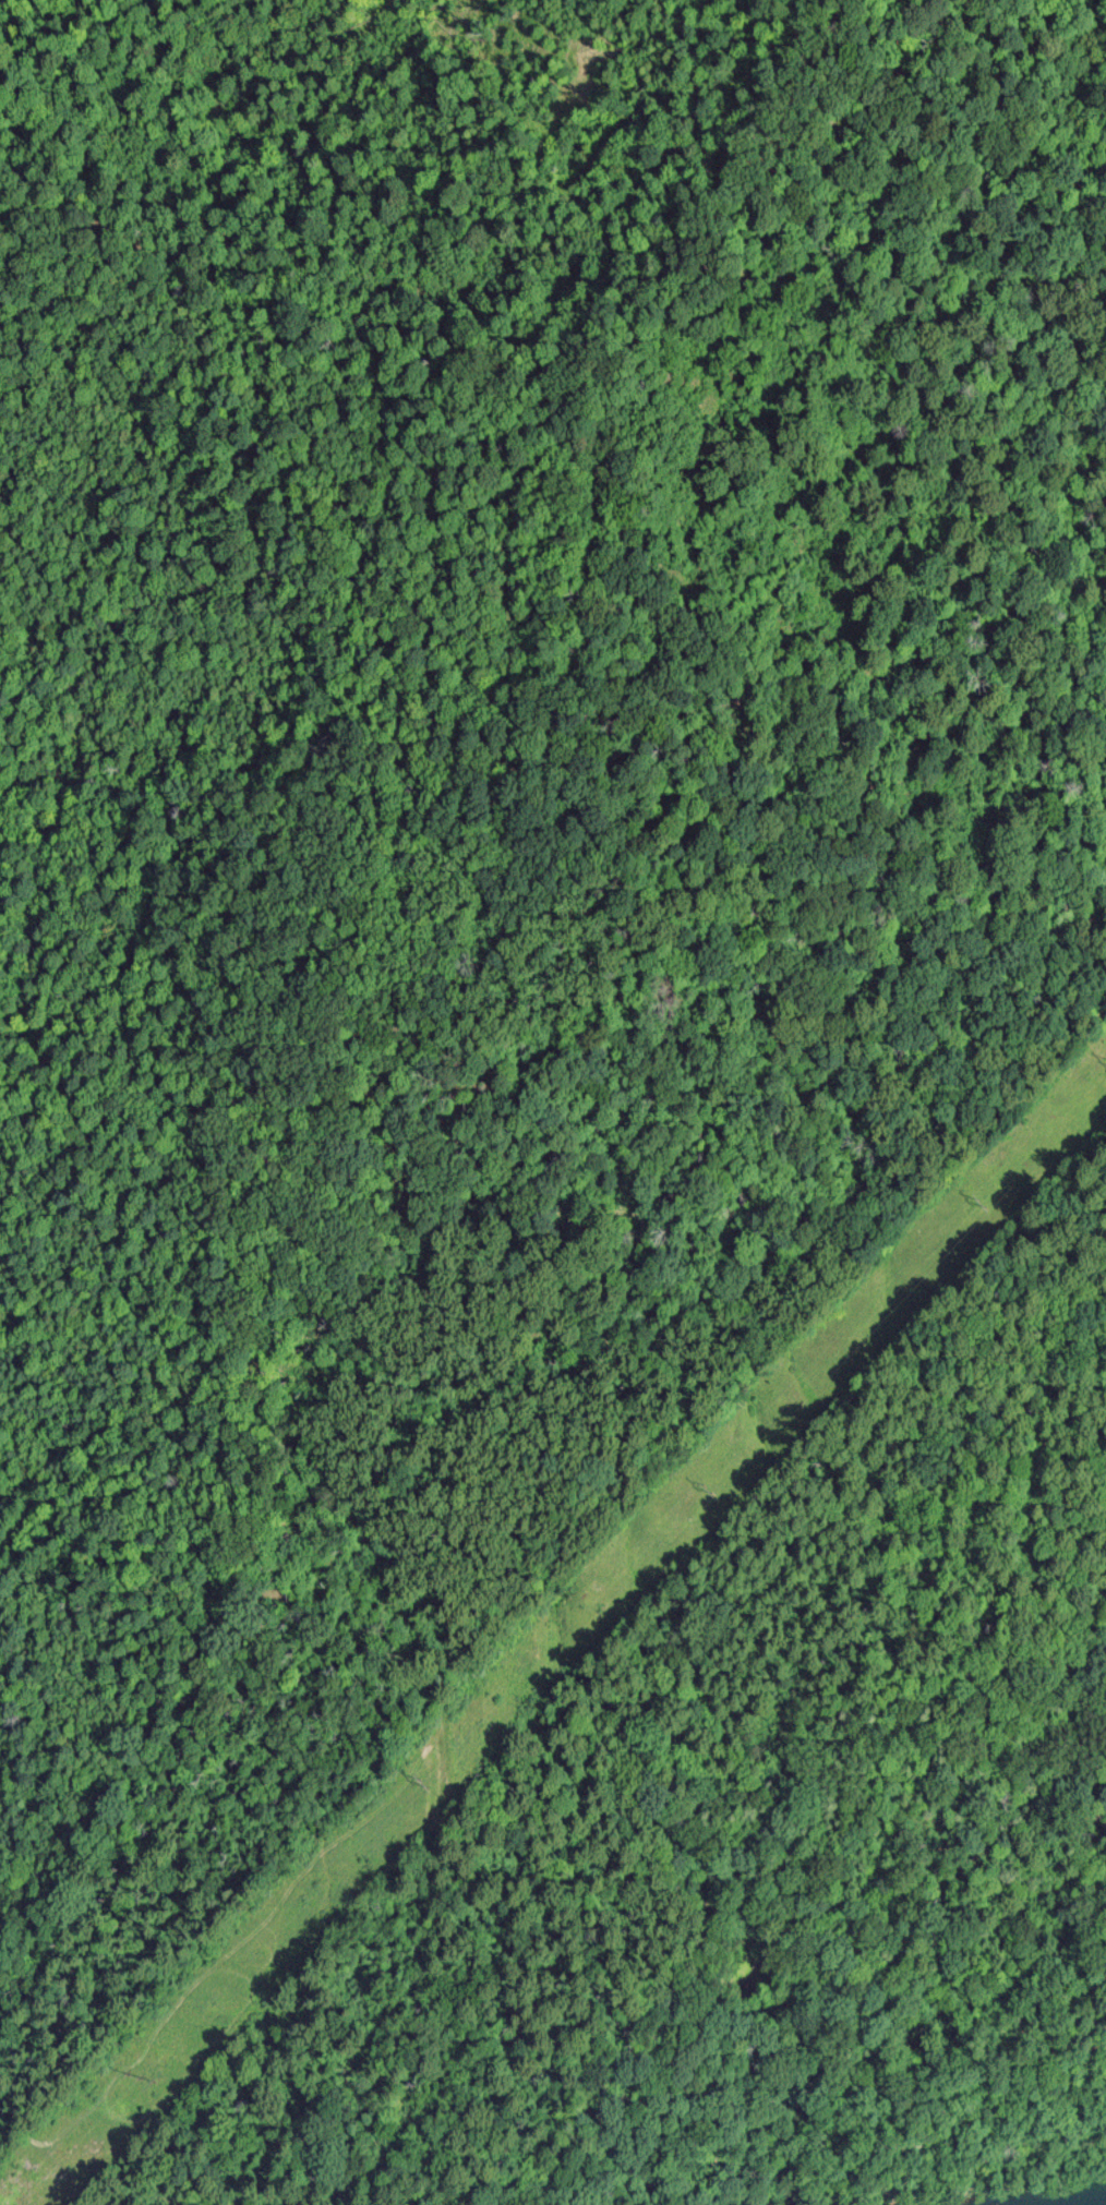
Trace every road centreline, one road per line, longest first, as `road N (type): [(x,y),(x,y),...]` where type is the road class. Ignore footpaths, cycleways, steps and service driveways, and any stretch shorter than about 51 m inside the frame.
road 1 (track): [(83,2204),(103,2180),(280,2173),(328,2156),(387,1977)]

